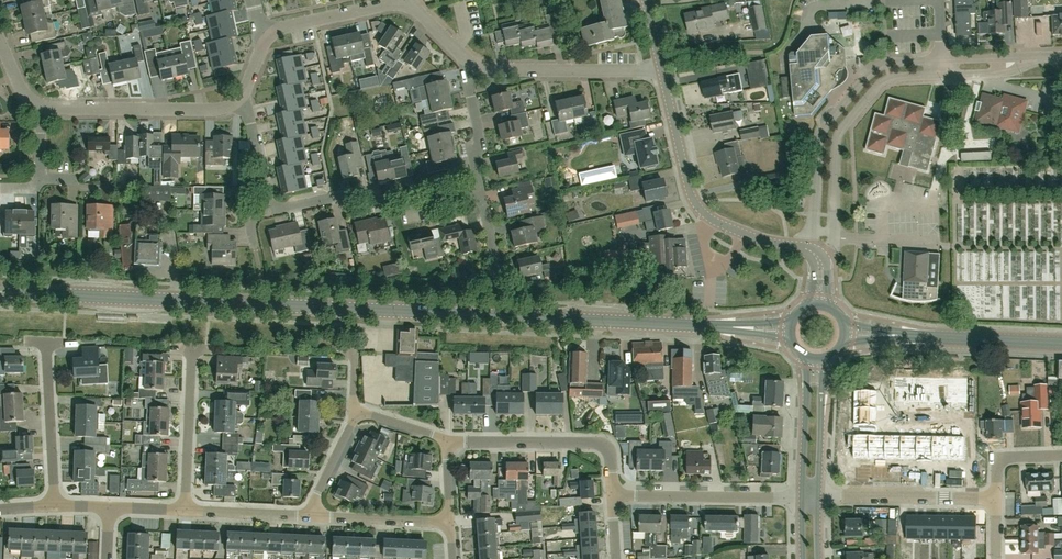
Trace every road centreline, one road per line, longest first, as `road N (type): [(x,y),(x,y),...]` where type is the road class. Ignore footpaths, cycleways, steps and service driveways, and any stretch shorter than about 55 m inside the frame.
road 1 (primary): [(790,329),(0,290)]
road 2 (residential): [(939,60),(880,66),(825,124),(814,253)]
road 3 (unclassified): [(814,253),(743,234),(700,210),(662,71)]
road 4 (residential): [(819,261),(832,248),(839,141),(851,118),(891,80),(940,76)]
road 5 (residential): [(482,192),(411,207),(398,197),(372,202),(358,192),(270,210)]
road 6 (primary): [(1061,343),(845,333)]
road 7 (residential): [(612,496),(610,453),(590,441),(447,440)]
road 8 (residential): [(244,93),(214,110),(43,108)]
road 9 (residential): [(662,71),(486,70),(465,59)]
road 10 (residential): [(802,498),(612,496)]
road 11 (residential): [(994,499),(818,494)]
road 12 (residential): [(54,505),(47,341)]
road 13 (residential): [(186,510),(191,348)]
road 14 (residential): [(409,1),(290,26),(264,41)]
road 15 (residential): [(307,516),(450,523)]
road 16 (tertiary): [(808,358),(802,498)]
road 17 (tertiary): [(818,494),(826,359)]
road 18 (residential): [(482,192),(465,59)]
road 19 (residential): [(186,510),(307,516)]

